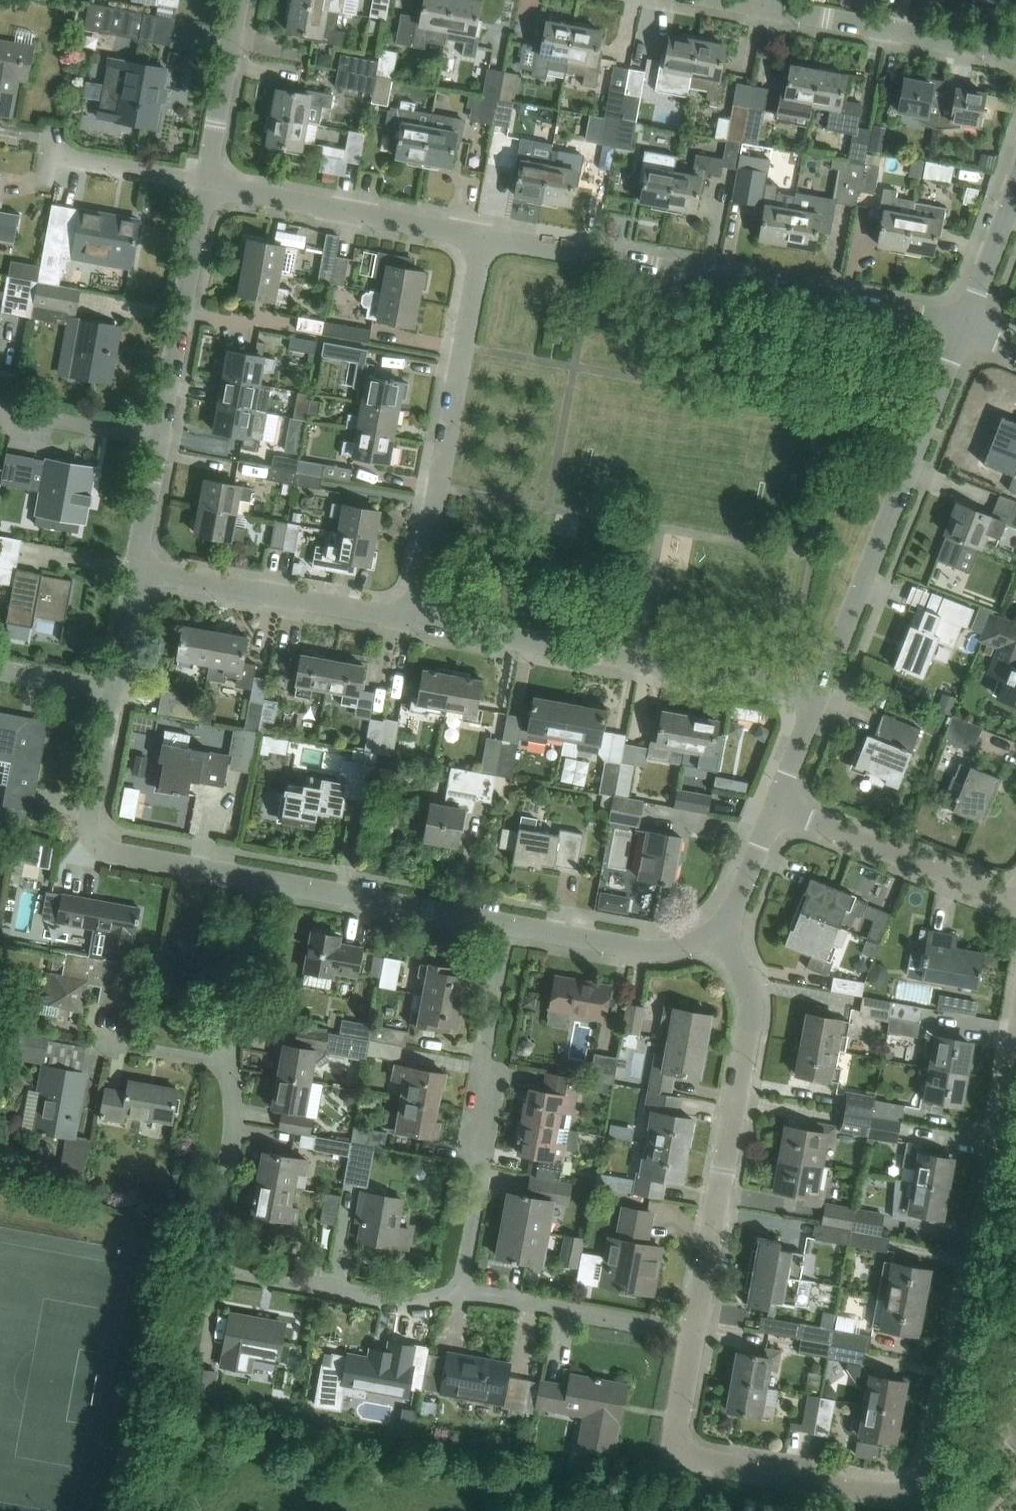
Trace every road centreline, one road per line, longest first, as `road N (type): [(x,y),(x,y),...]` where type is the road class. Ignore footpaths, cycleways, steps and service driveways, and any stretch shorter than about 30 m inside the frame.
road 1 (residential): [(672,1456),(890,1497),(921,1486),(1015,1013)]
road 2 (residential): [(965,323),(481,237)]
road 3 (residential): [(467,1295),(405,1307),(241,1277),(222,1247),(225,1060)]
road 4 (residential): [(825,698),(403,621)]
road 5 (residential): [(694,1335),(749,1059),(752,988),(722,928)]
road 6 (residential): [(825,698),(965,323)]
road 7 (residential): [(403,621),(481,237)]
road 8 (residential): [(467,1295),(490,1157),(482,1070),(505,929)]
road 9 (residential): [(255,881),(114,856),(94,837),(90,815),(112,700)]
road 10 (residential): [(481,237),(211,189)]
road 11 (residential): [(403,621),(137,572)]
road 12 (residential): [(162,443),(211,189)]
road 13 (residential): [(1015,62),(762,14)]
road 14 (residential): [(505,929),(255,881)]
road 15 (residential): [(1015,903),(778,812)]
road 16 (residential): [(694,1335),(467,1295)]
road 17 (residential): [(722,928),(697,948),(657,953),(505,929)]
road 18 (residential): [(211,189),(247,0)]
road 19 (residential): [(225,1060),(255,881)]
road 20 (residential): [(211,189),(41,156)]
road 21 (residential): [(162,443),(0,417)]
road 22 (residential): [(965,323),(1015,184)]
road 23 (residential): [(137,572),(162,443)]
road 24 (residential): [(112,700),(137,572)]
road 25 (residential): [(722,928),(778,812)]
road 26 (residential): [(778,812),(825,698)]
road 27 (residential): [(672,1456),(694,1335)]

